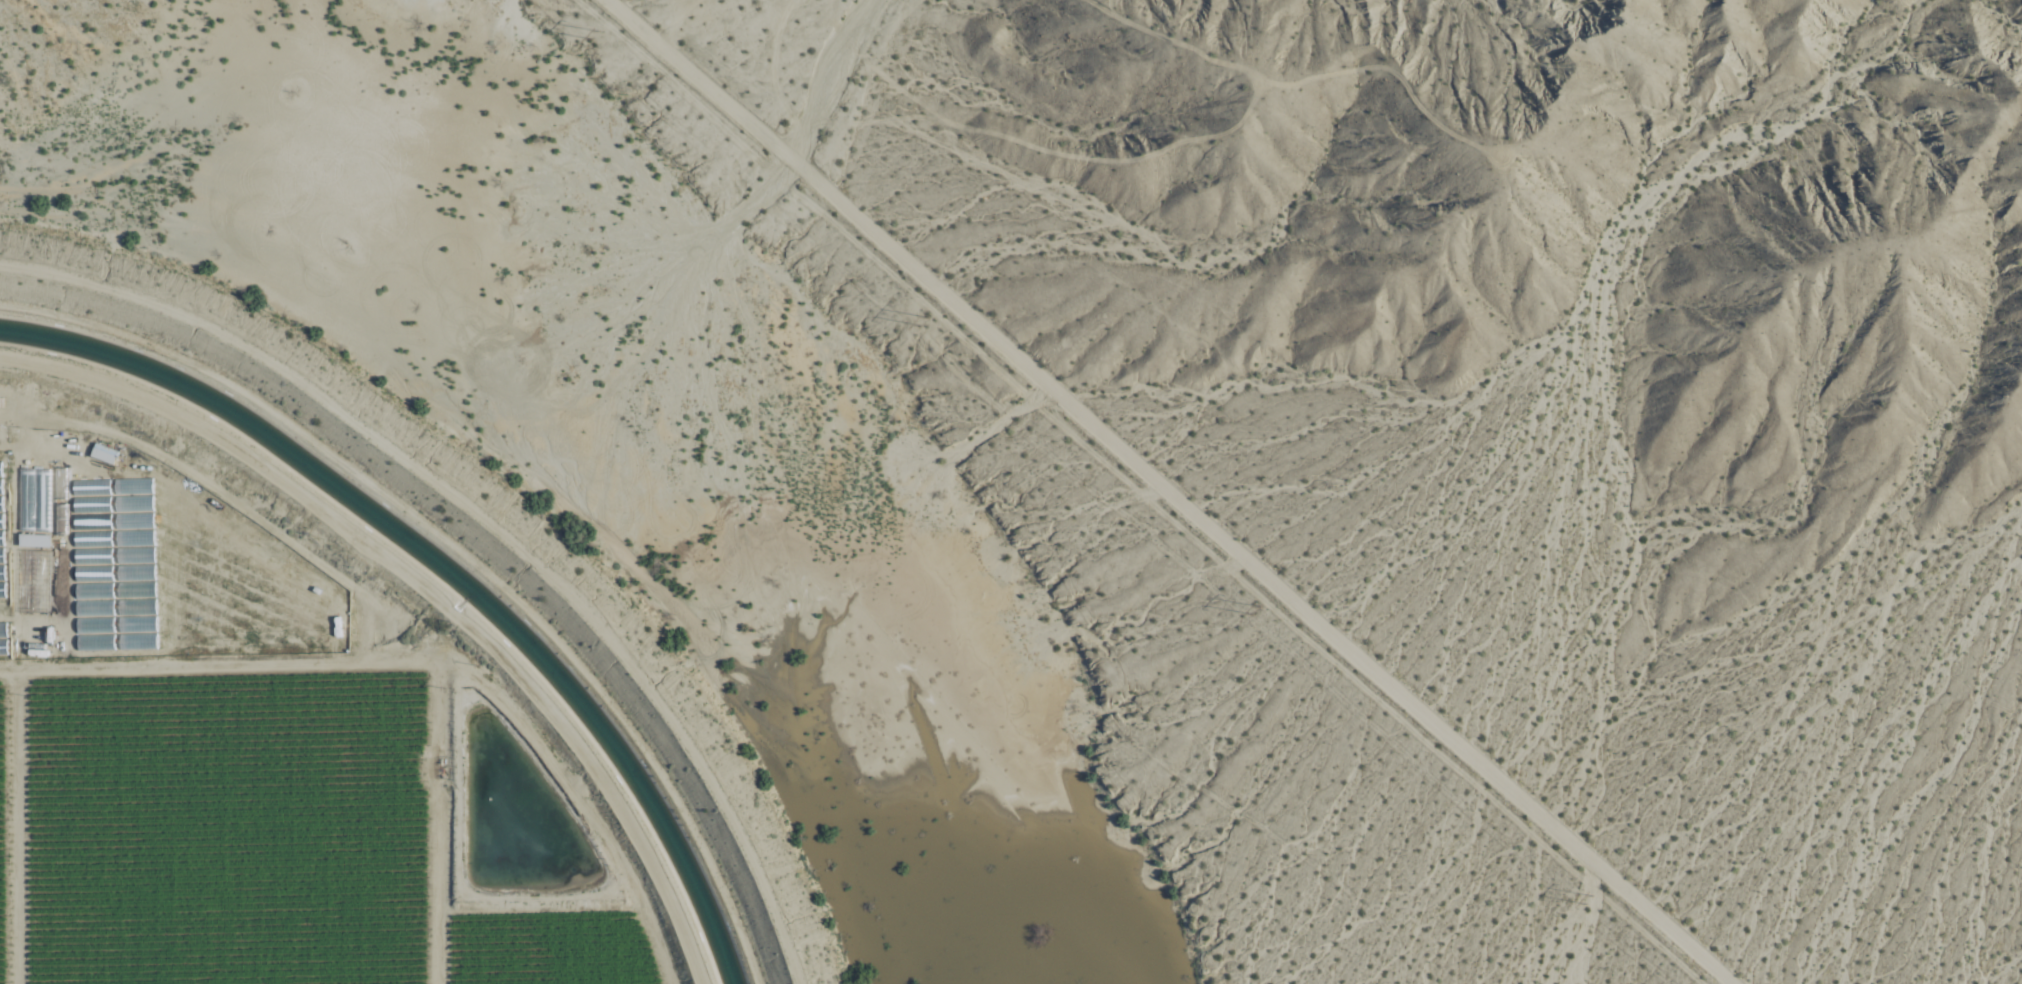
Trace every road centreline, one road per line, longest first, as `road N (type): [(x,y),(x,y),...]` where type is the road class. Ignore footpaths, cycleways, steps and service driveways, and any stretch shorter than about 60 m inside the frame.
road 1 (residential): [(1743,983),(614,0)]

